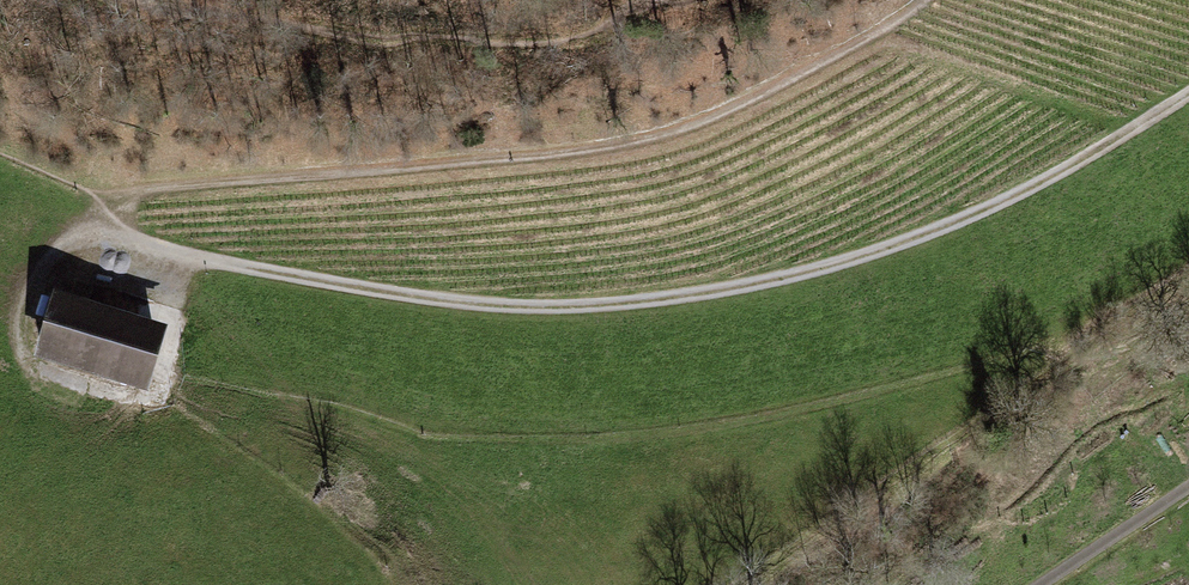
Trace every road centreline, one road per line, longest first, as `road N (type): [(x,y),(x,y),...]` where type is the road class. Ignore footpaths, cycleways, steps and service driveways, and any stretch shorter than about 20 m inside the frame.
road 1 (track): [(136,242),(471,303),(659,299),(773,280),(894,246),(1025,191),(1188,95)]
road 2 (track): [(92,195),(651,138),(733,109),(924,0)]
road 3 (track): [(86,387),(29,357),(23,326),(30,290),(45,261),(70,240),(136,242)]

